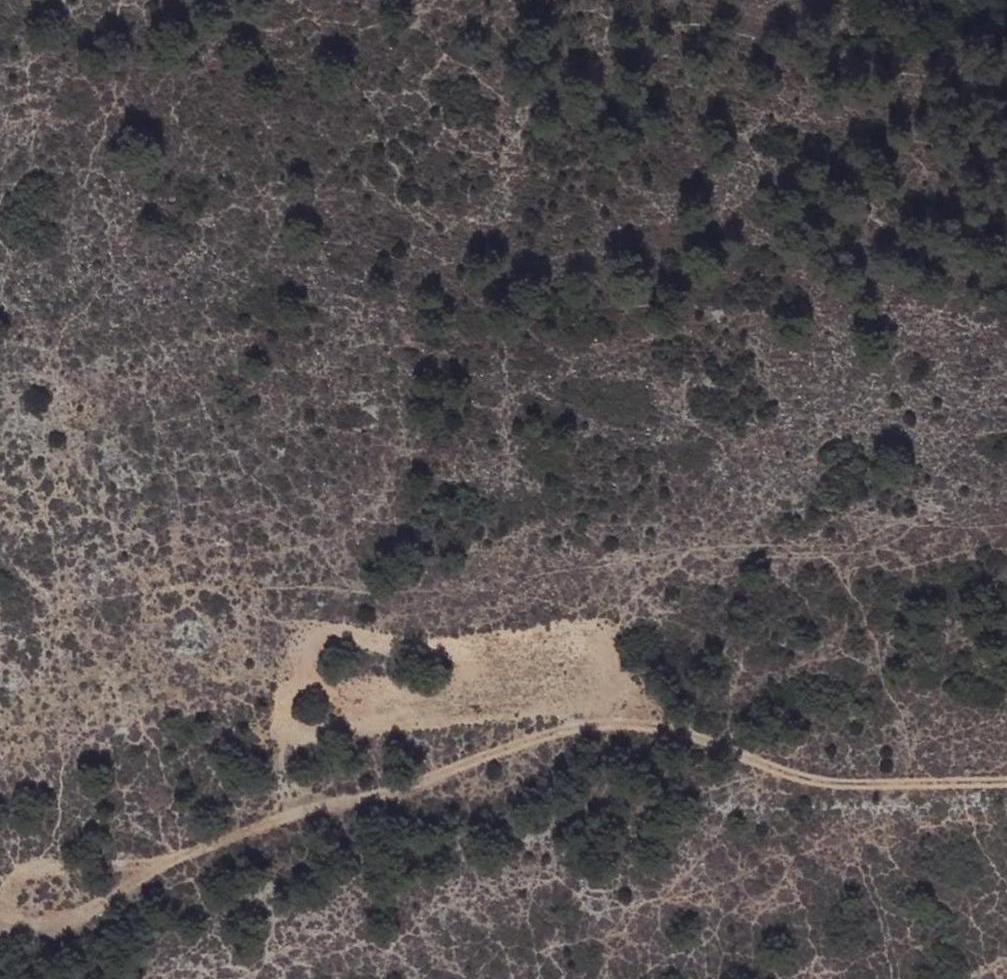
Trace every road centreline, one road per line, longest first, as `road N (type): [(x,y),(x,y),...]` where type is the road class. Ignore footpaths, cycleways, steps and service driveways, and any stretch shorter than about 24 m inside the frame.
road 1 (track): [(1006,779),(808,778),(685,732),(633,722),(561,732),(167,857),(41,942)]

